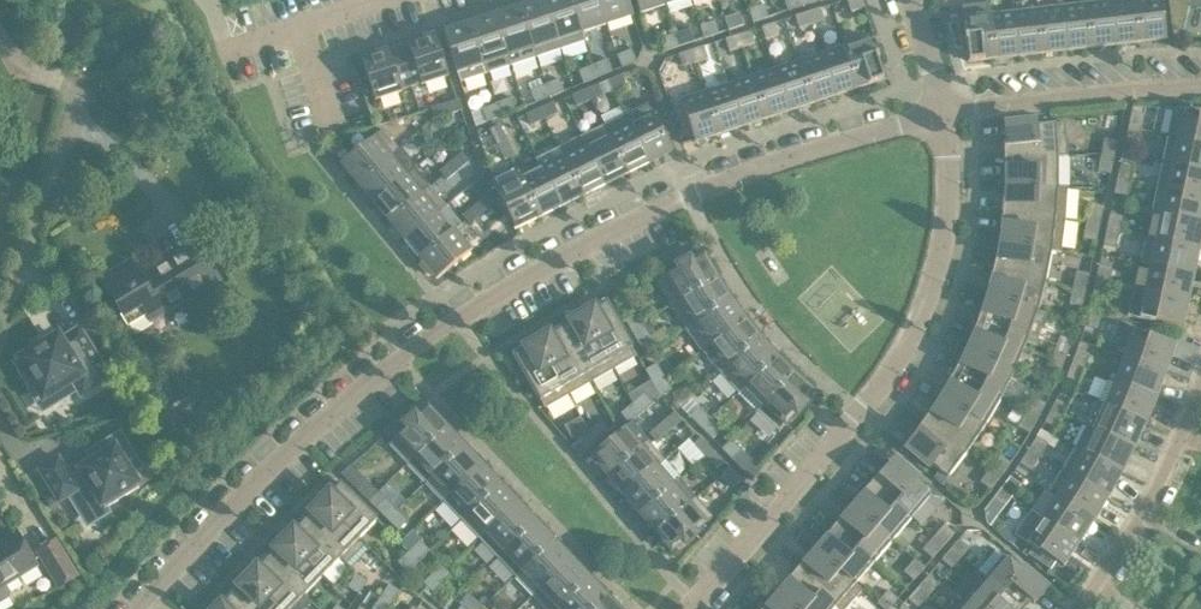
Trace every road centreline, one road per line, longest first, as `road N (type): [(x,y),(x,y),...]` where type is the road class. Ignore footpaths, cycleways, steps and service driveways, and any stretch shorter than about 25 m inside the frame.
road 1 (residential): [(143,608),(228,509),(318,426),(397,358),(456,320),(686,196),(899,124),(945,117)]
road 2 (residential): [(691,608),(863,416),(915,330),(935,290),(948,229),(945,117)]
road 3 (residential): [(1200,87),(945,117)]
road 4 (residential): [(1071,608),(1134,535),(1200,389)]
road 5 (residential): [(235,49),(383,0)]
road 6 (residential): [(945,117),(907,0)]

